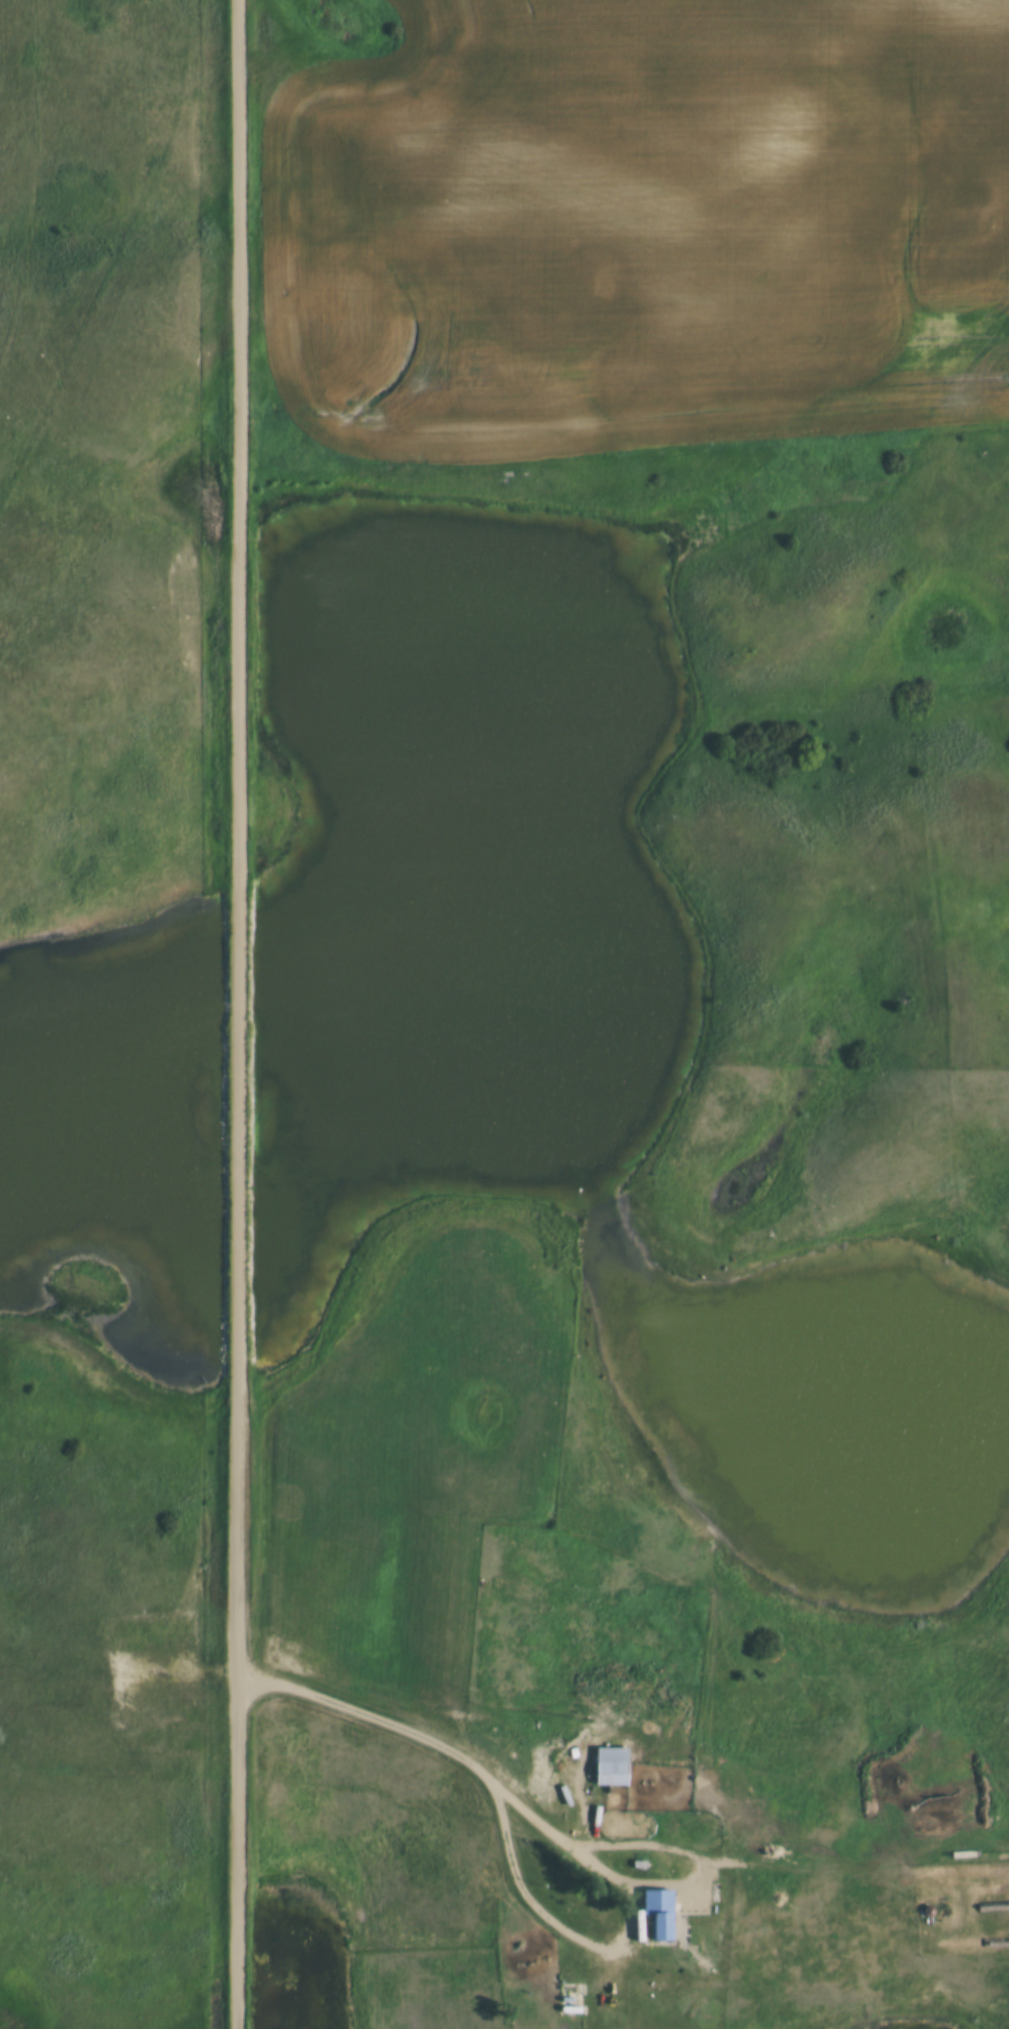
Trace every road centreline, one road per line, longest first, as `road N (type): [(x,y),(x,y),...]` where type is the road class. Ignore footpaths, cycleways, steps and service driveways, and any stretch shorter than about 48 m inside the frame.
road 1 (residential): [(239,2028),(242,0)]
road 2 (track): [(0,1765),(240,1771)]

